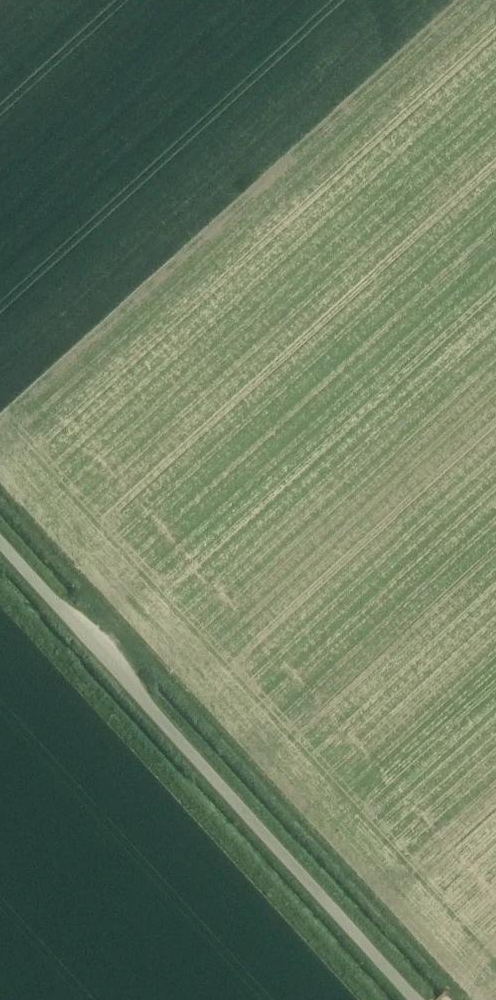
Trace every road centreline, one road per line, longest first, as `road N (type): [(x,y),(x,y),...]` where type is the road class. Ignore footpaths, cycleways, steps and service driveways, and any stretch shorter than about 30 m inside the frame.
road 1 (unclassified): [(413,999),(0,543)]

